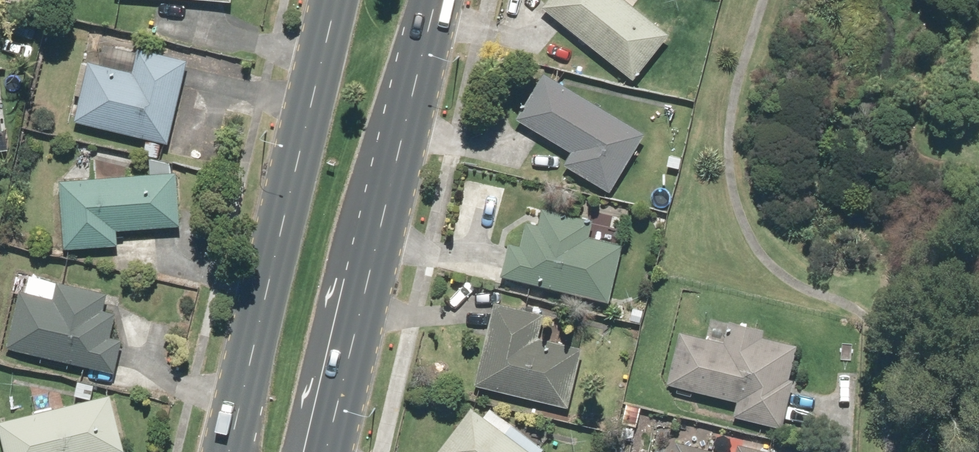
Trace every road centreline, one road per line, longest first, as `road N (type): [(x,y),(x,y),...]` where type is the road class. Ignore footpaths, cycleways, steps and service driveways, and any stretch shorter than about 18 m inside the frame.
road 1 (primary): [(230,451),(343,0)]
road 2 (primary): [(439,0),(332,451)]

